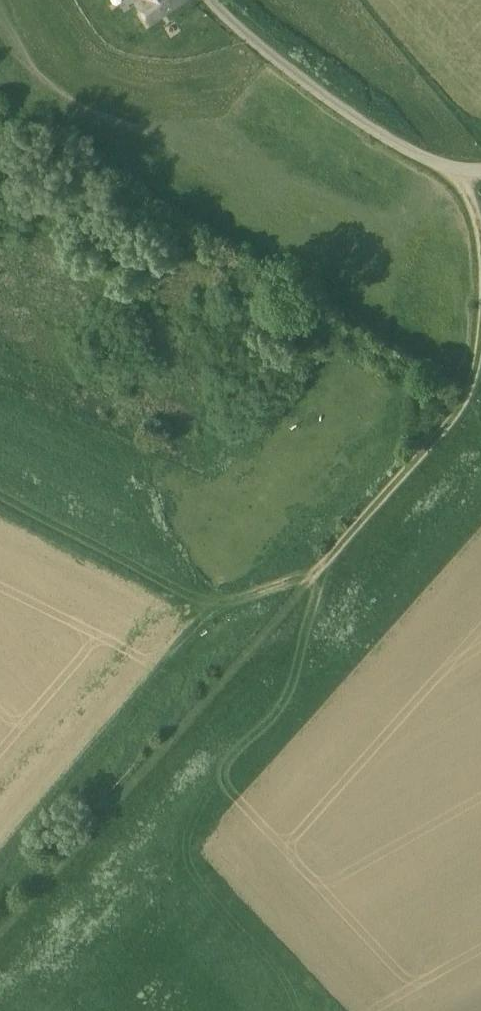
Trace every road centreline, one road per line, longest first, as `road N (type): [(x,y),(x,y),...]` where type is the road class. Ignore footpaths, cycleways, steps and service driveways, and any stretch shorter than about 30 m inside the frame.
road 1 (track): [(0,930),(454,416),(475,374),(480,244),(461,174)]
road 2 (unclassified): [(480,169),(434,168),(348,116),(217,0)]
road 3 (track): [(302,639),(321,568),(229,601)]

